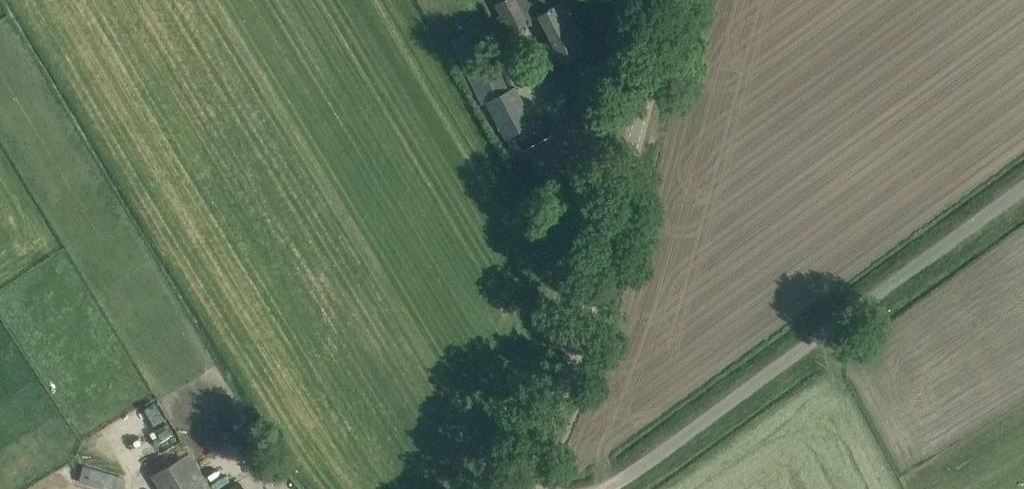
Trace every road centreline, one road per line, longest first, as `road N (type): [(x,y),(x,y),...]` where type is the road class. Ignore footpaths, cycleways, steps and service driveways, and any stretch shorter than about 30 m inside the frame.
road 1 (unclassified): [(599,488),(1023,187)]
road 2 (unclassified): [(516,482),(585,321),(664,0)]

